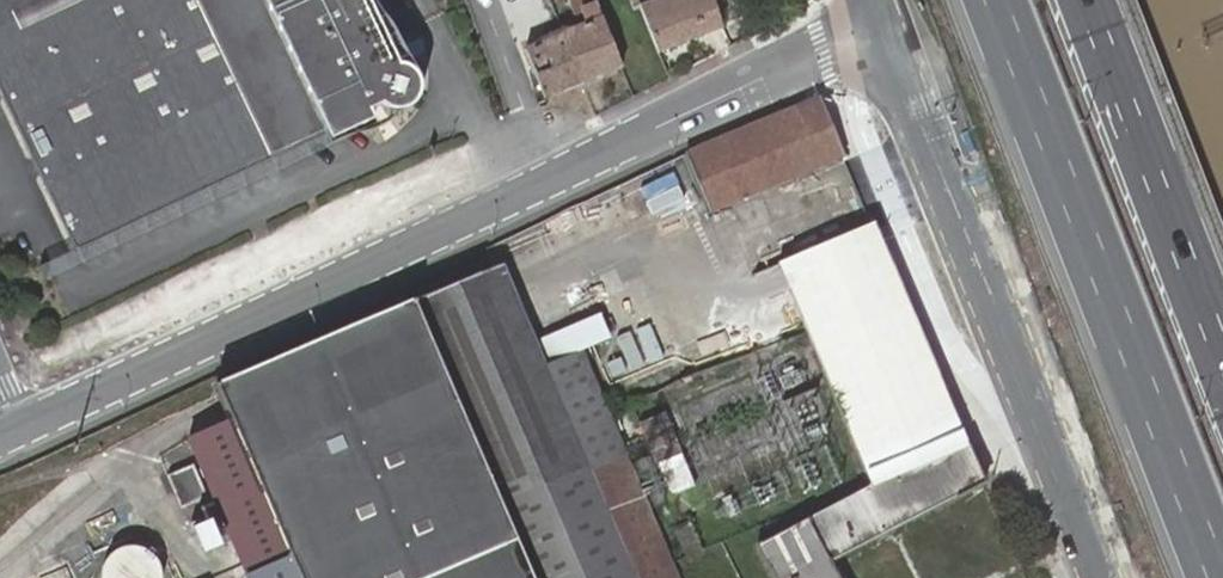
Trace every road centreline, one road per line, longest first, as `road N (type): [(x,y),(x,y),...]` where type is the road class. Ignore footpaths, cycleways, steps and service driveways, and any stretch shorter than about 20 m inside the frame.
road 1 (tertiary): [(23,431),(743,88),(888,31)]
road 2 (primary): [(995,0),(1220,577)]
road 3 (tertiary): [(888,31),(1107,577)]
road 4 (primary): [(1222,359),(1087,0)]

